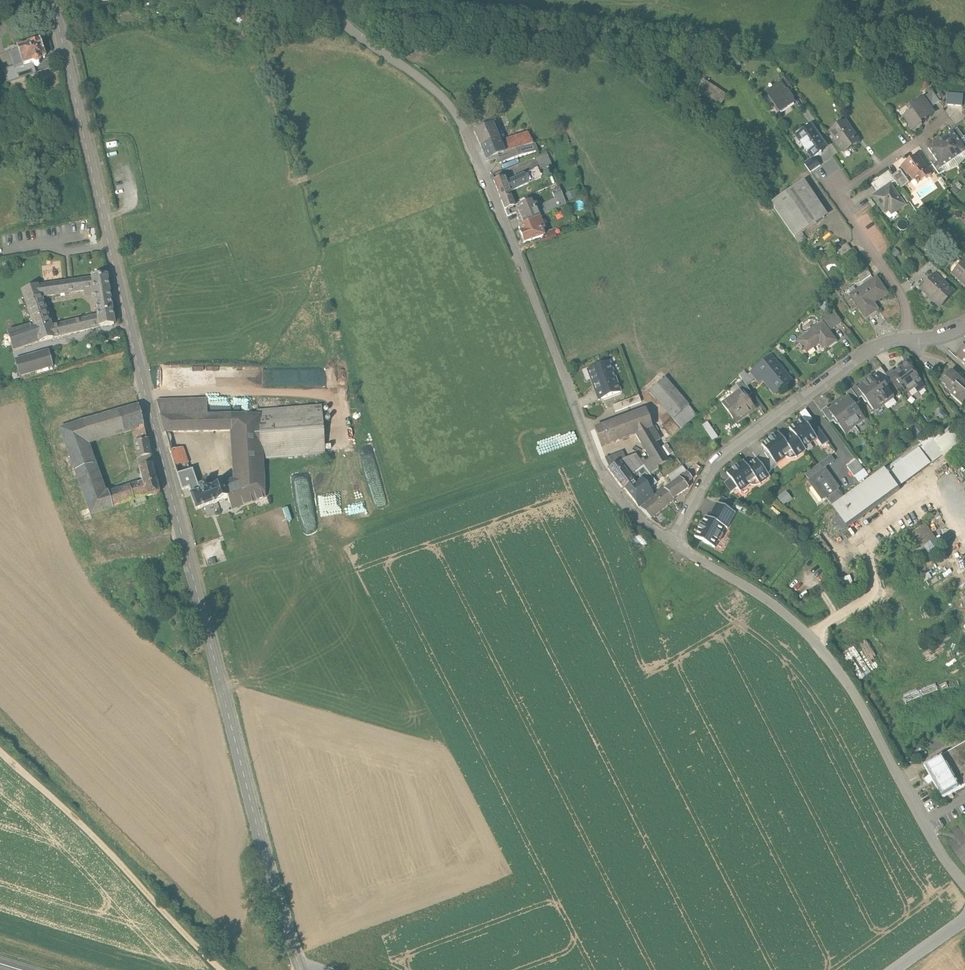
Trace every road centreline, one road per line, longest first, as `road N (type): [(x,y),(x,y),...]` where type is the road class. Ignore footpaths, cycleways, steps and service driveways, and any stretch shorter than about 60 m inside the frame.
road 1 (tertiary): [(52,0),(145,392),(301,969)]
road 2 (unclassified): [(673,543),(609,484),(467,132),(446,100),(352,33),(327,0)]
road 3 (unclassified): [(964,883),(821,646),(764,596),(673,543)]
road 4 (residential): [(673,543),(727,452),(862,355),(912,338)]
road 5 (track): [(0,751),(221,969)]
road 6 (residential): [(912,338),(898,288),(836,198),(948,115)]

